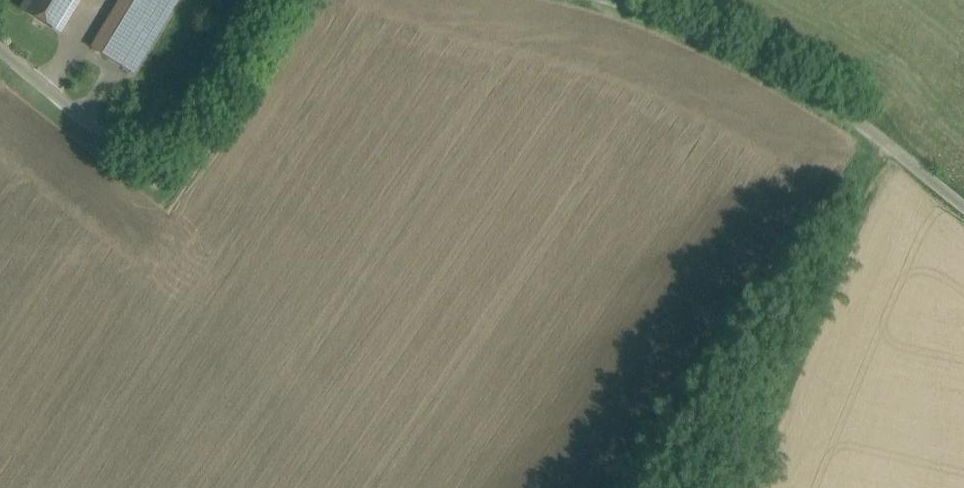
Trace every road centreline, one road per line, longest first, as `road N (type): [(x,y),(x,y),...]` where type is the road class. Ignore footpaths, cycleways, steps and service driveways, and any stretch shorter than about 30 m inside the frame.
road 1 (unclassified): [(596,0),(705,40),(827,109),(963,209)]
road 2 (unclassified): [(0,56),(91,132),(125,139),(155,133),(180,123),(205,94),(251,0)]

